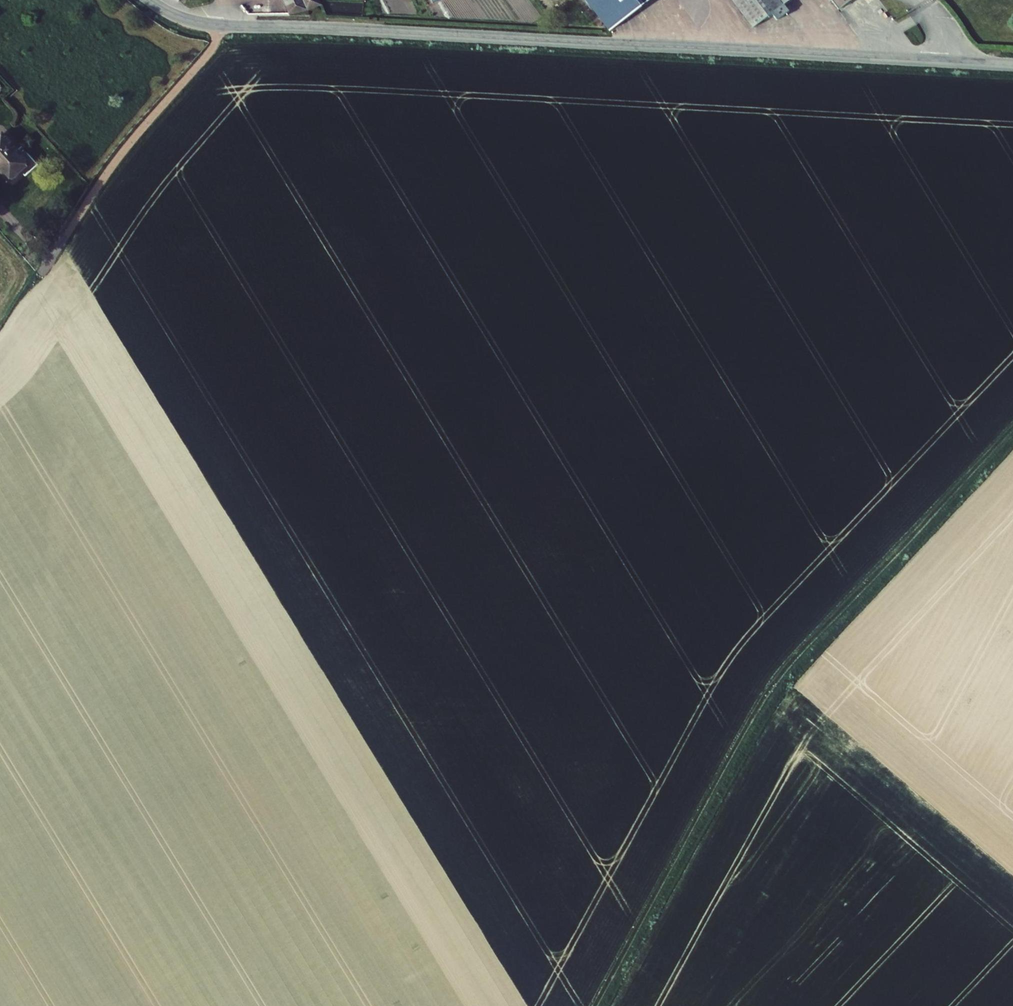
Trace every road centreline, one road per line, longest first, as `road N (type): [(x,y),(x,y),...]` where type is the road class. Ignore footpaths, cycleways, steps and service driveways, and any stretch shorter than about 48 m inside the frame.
road 1 (tertiary): [(150,0),(178,17),(222,25),(950,61)]
road 2 (track): [(597,1005),(787,665),(1012,430)]

